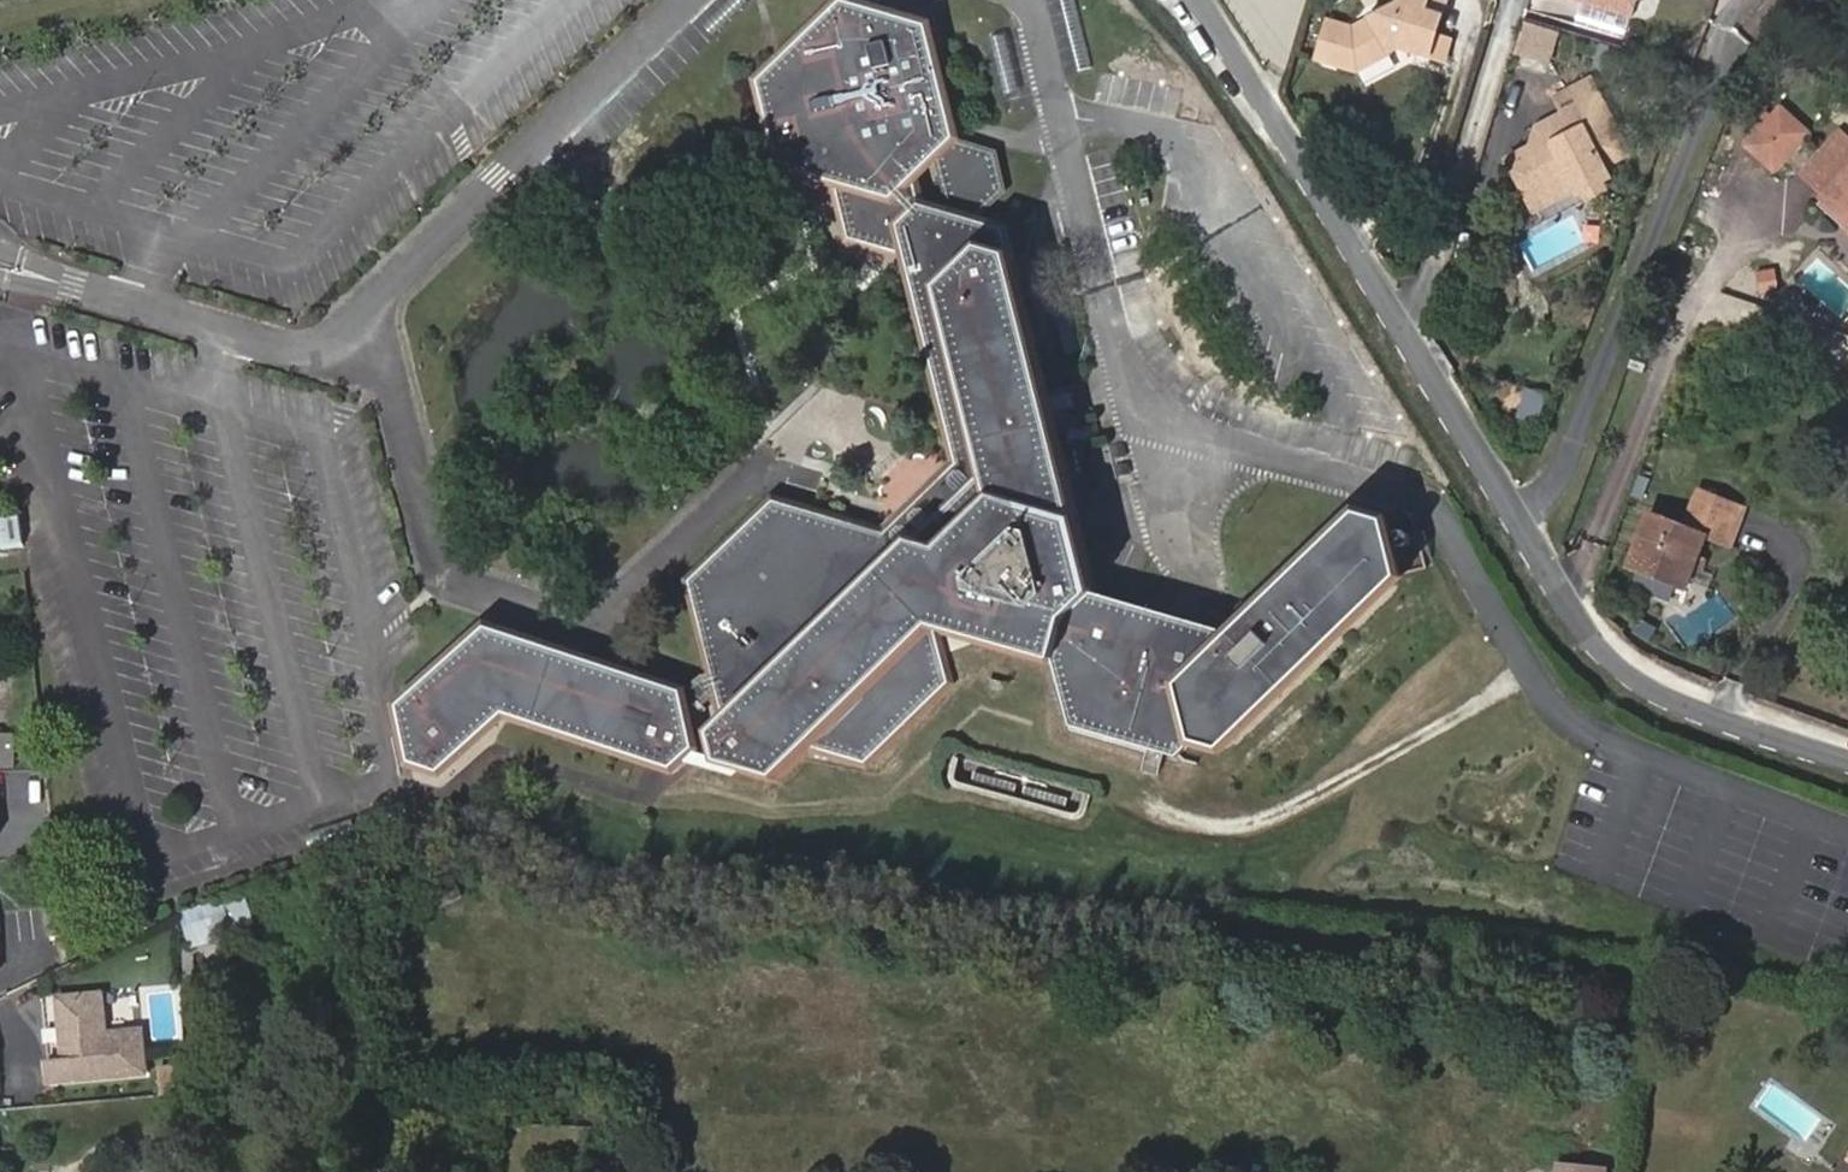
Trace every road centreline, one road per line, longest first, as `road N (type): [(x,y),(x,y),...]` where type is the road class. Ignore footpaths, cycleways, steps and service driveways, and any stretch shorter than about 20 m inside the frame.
road 1 (residential): [(1189,0),(1218,32),(1517,520),(1612,660),(1705,714),(1847,763)]

